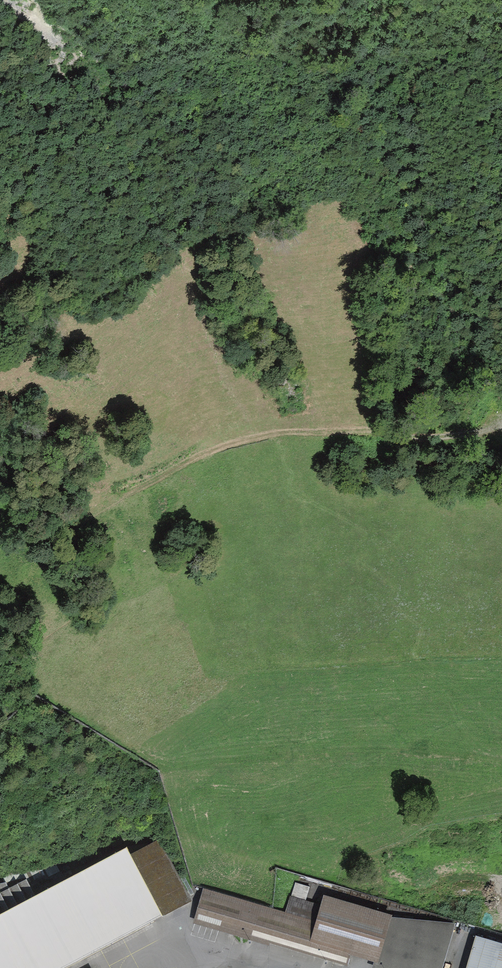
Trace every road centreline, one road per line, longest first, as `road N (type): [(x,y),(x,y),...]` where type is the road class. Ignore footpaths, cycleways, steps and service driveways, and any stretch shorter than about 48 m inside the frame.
road 1 (track): [(361,429),(246,437),(122,495)]
road 2 (track): [(361,429),(435,438),(501,422)]

